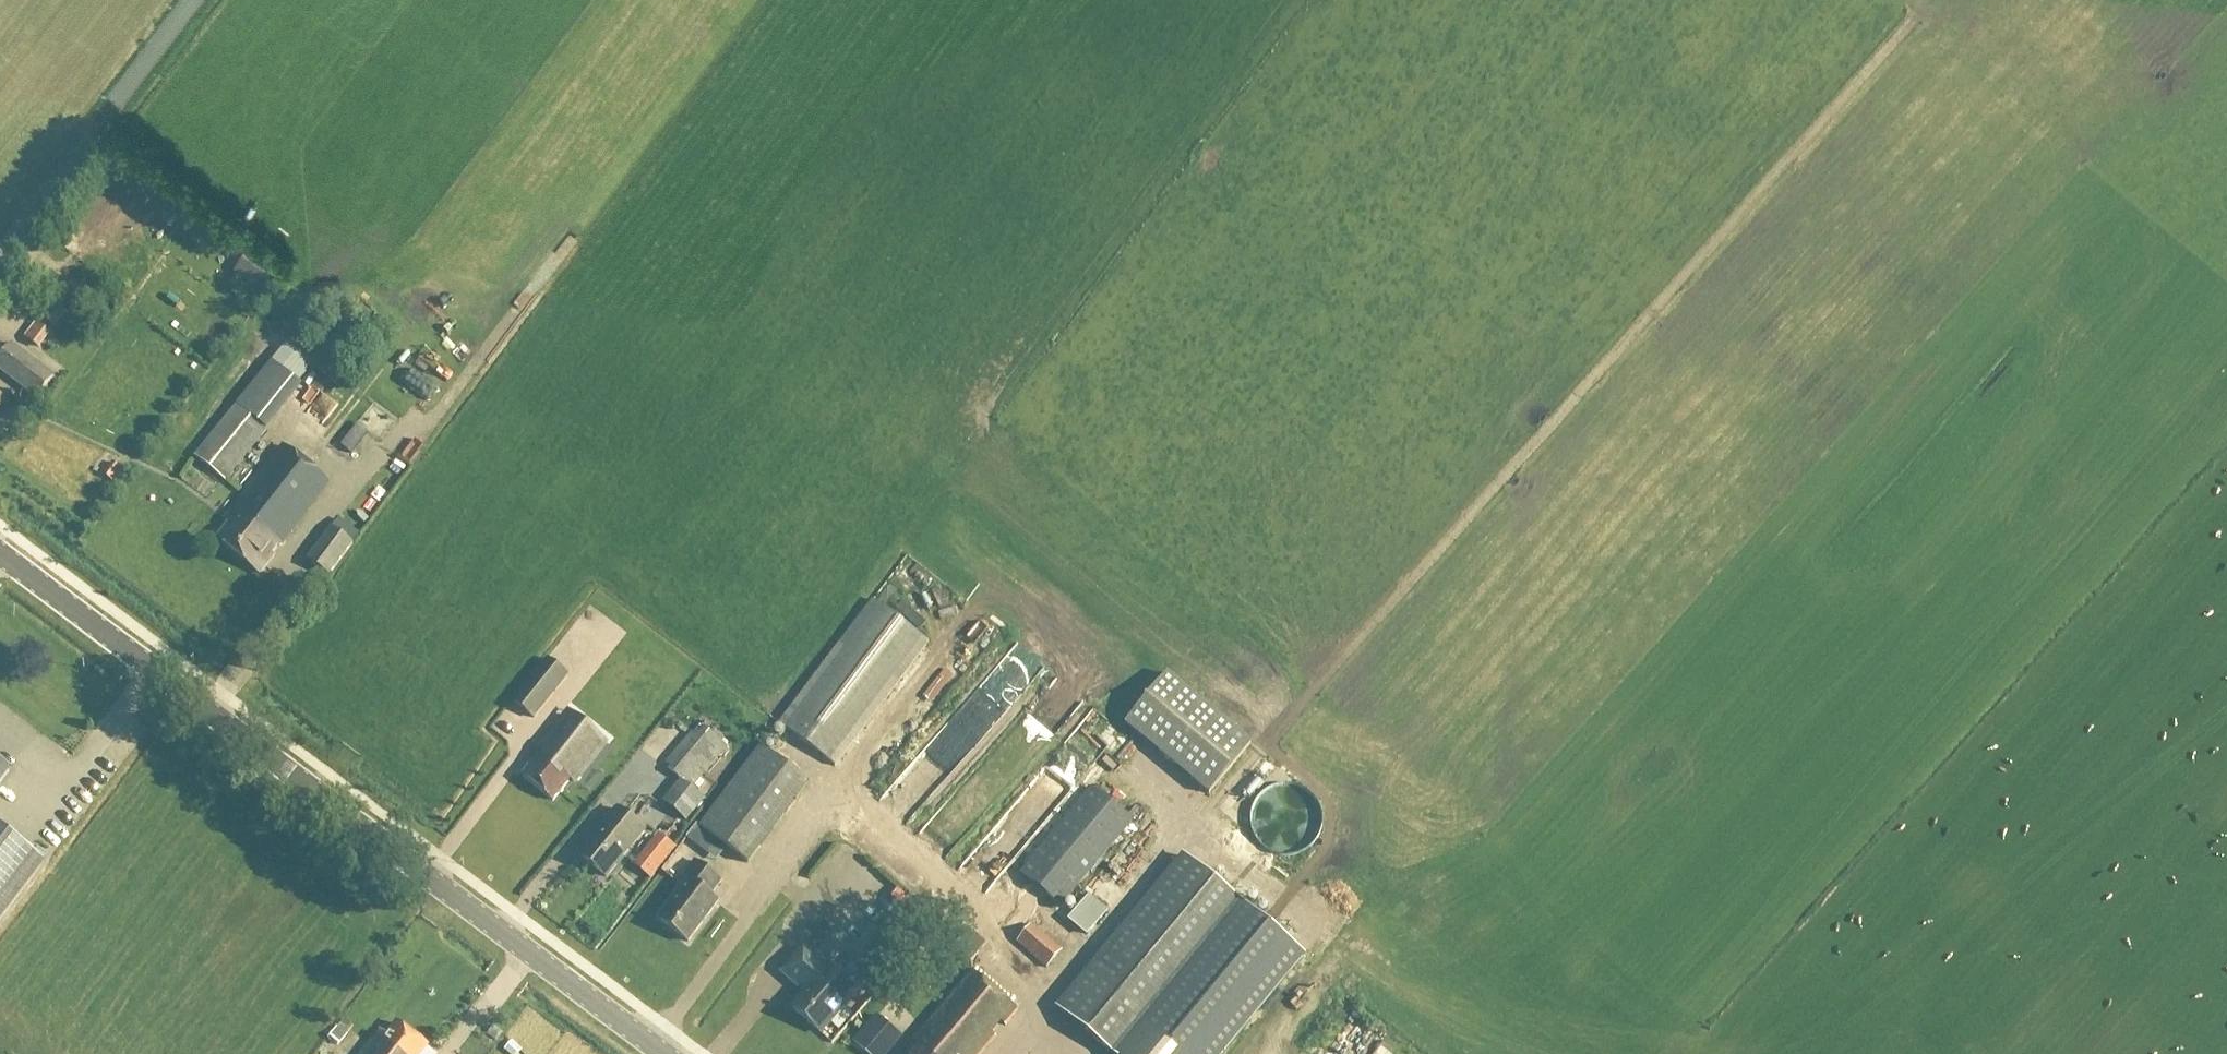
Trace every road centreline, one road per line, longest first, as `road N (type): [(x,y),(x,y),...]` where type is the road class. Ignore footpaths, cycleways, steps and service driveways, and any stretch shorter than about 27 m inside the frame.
road 1 (tertiary): [(659,1053),(0,558)]
road 2 (unclassified): [(0,253),(191,0)]

